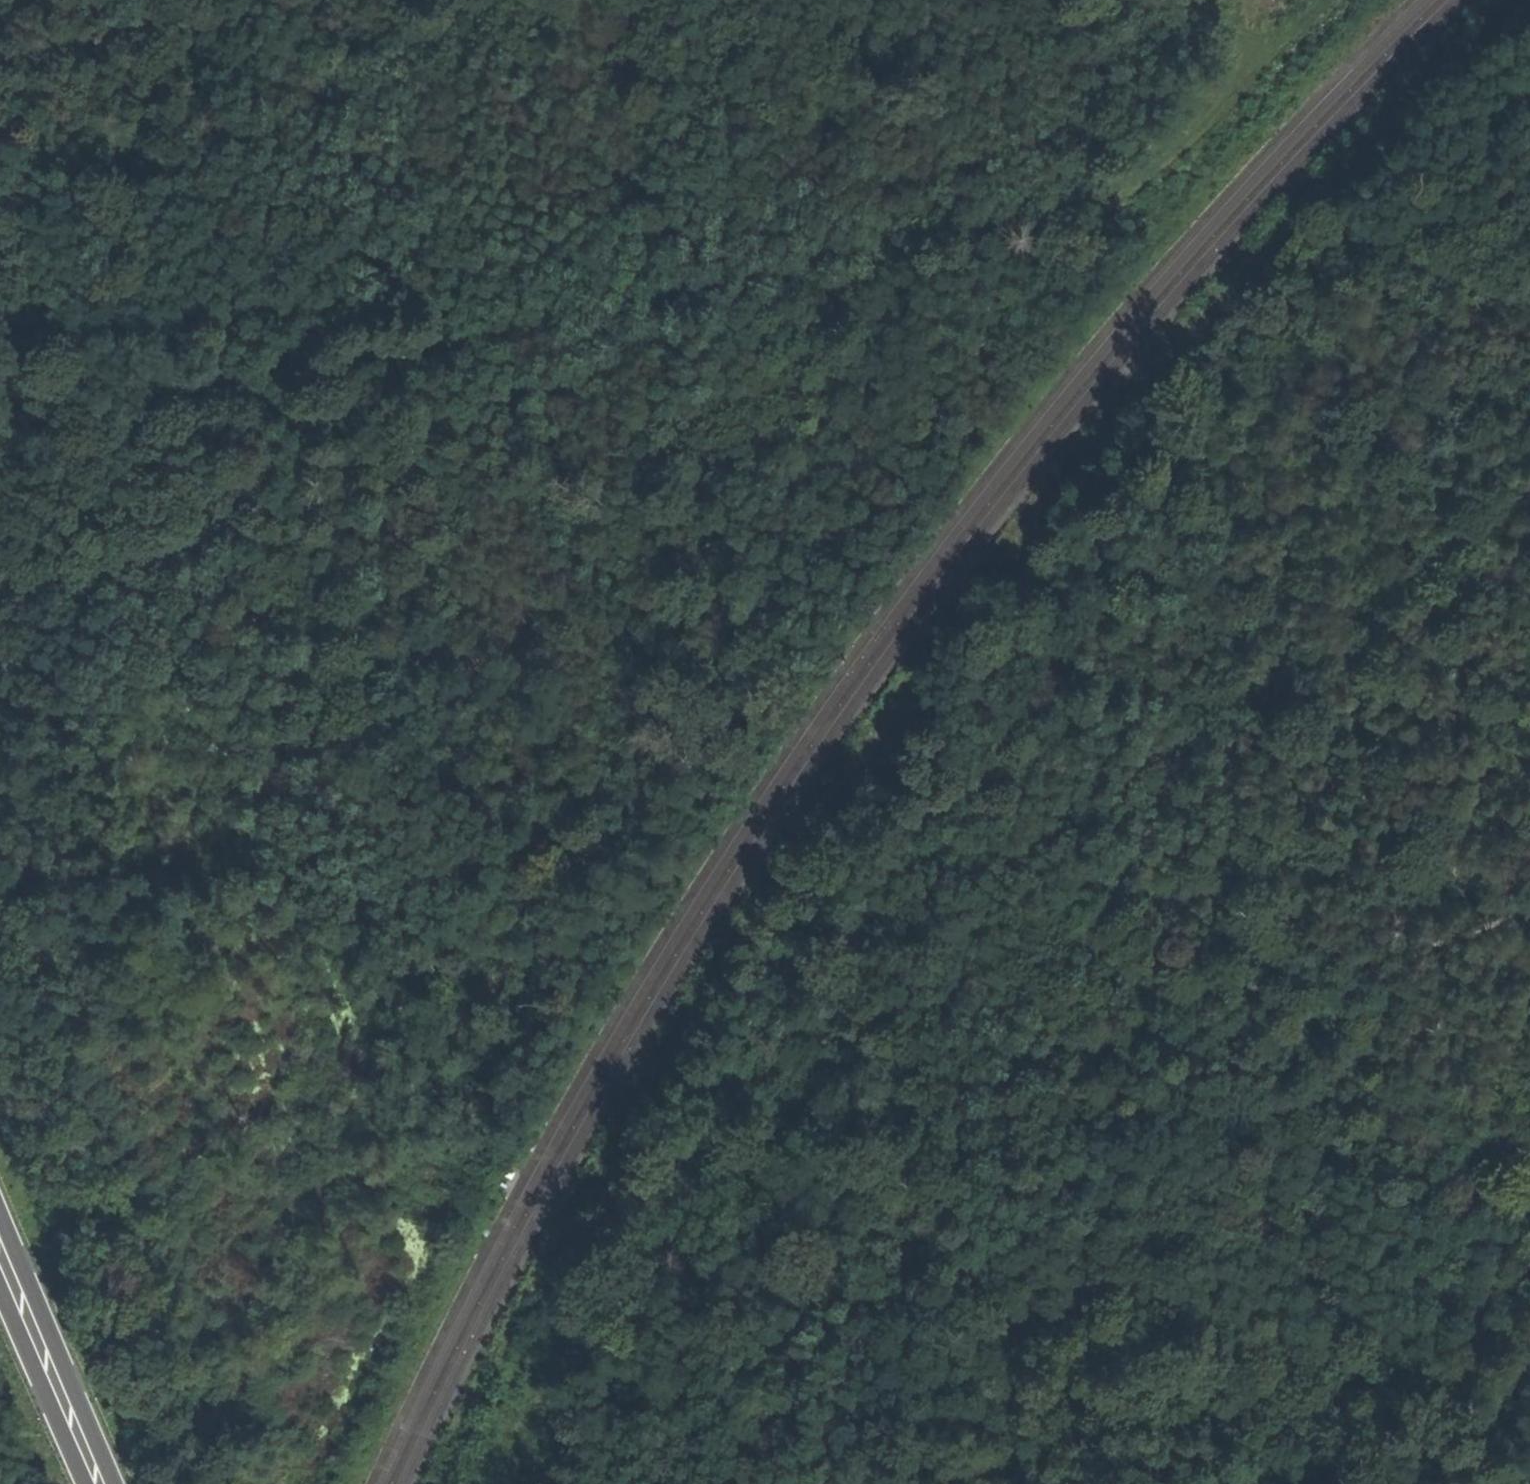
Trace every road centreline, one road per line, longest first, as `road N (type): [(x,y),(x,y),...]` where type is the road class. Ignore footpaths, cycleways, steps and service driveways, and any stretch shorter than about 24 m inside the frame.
road 1 (track): [(945,1162),(1102,1115),(1292,1011),(1529,900)]
road 2 (track): [(664,1483),(656,1465),(668,1427),(877,1276),(913,1187)]
road 3 (secondary): [(102,1483),(0,1252)]

